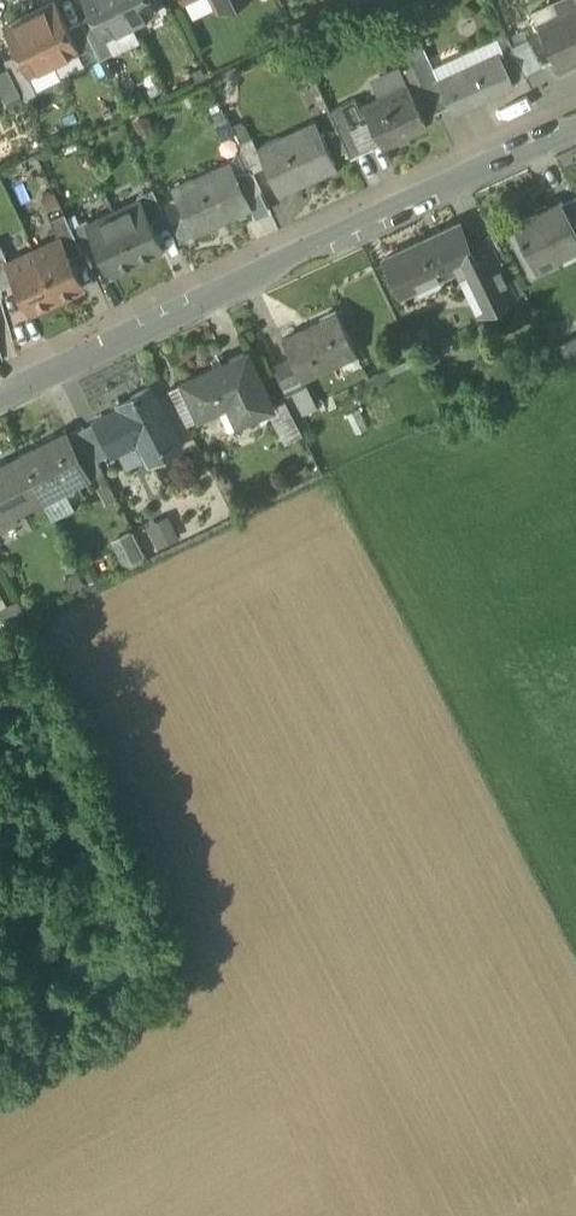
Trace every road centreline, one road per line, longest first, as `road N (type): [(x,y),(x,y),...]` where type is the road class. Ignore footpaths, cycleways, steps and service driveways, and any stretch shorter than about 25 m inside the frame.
road 1 (tertiary): [(0,398),(575,129)]

